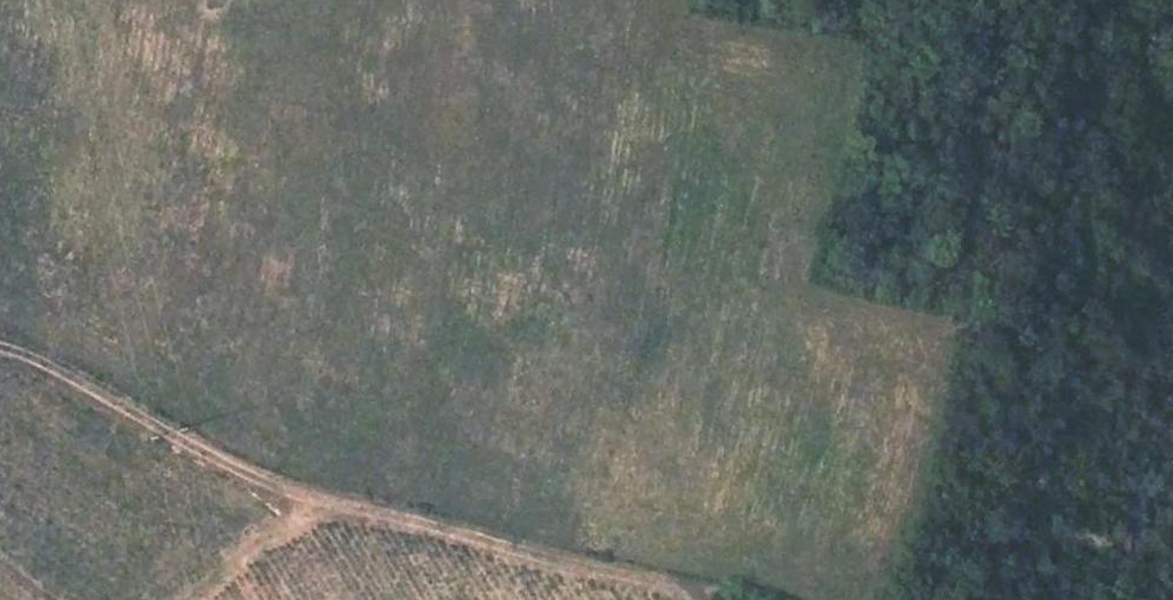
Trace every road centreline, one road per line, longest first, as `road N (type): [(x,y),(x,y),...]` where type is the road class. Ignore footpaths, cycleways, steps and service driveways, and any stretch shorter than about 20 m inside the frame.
road 1 (track): [(0,352),(135,410),(272,487),(697,590)]

